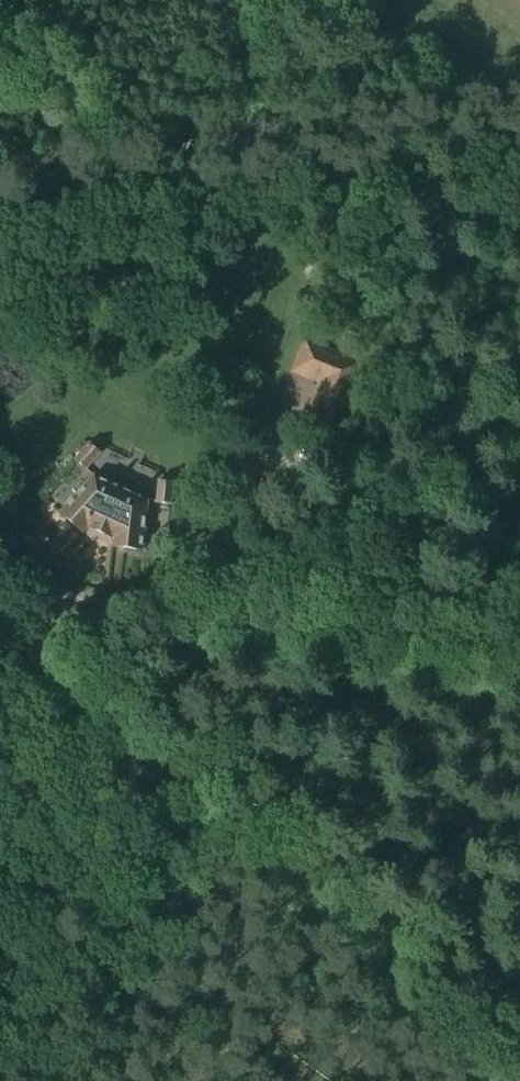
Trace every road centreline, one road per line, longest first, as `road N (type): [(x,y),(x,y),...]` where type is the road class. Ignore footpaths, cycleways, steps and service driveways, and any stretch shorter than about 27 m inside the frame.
road 1 (unclassified): [(519,1070),(0,572)]
road 2 (track): [(519,640),(9,582)]

